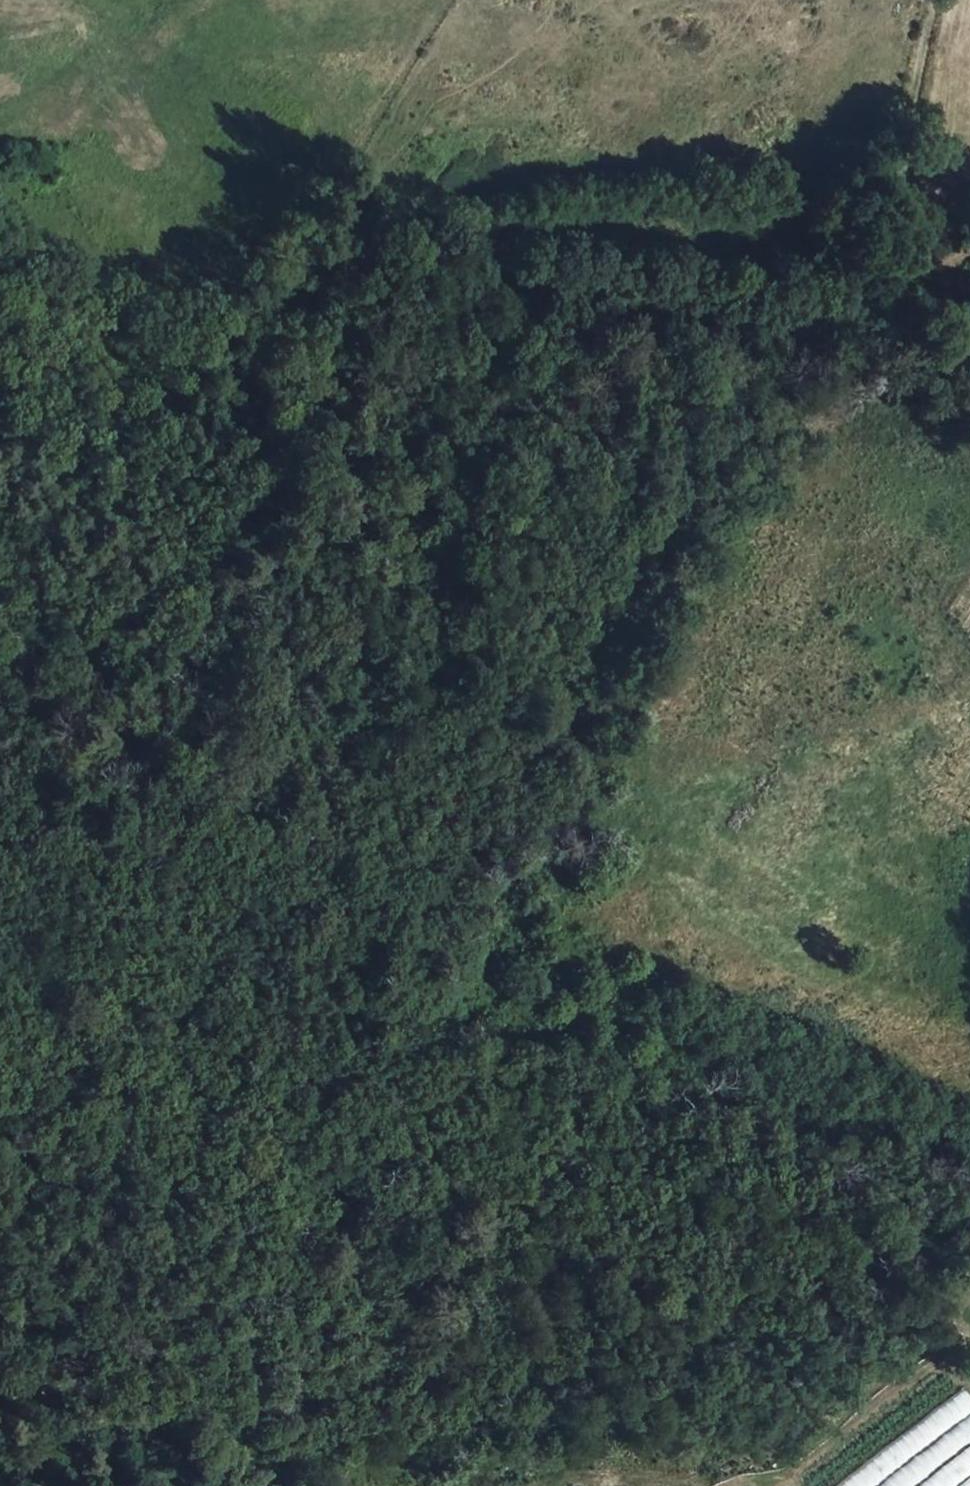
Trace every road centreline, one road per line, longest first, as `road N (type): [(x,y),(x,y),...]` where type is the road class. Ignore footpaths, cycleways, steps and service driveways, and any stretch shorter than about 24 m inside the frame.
road 1 (track): [(932,0),(905,163),(914,205),(969,326)]
road 2 (track): [(267,1485),(0,1357)]

